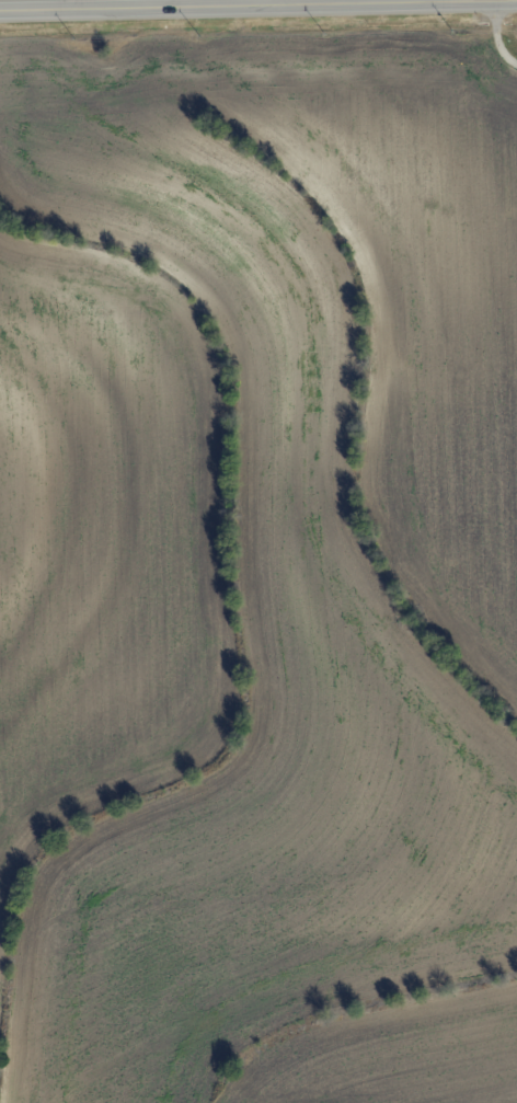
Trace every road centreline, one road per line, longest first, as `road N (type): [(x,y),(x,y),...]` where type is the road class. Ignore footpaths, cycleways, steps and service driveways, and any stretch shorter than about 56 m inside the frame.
road 1 (tertiary): [(0,12),(516,3)]

